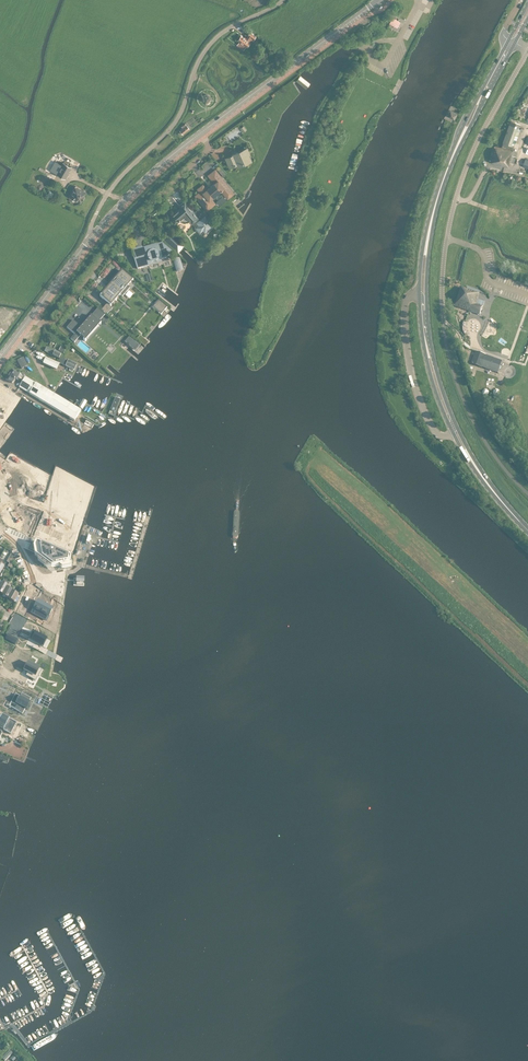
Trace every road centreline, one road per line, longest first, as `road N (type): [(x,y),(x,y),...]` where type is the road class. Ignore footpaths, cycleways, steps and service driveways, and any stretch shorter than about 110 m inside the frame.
road 1 (unclassified): [(90,239),(114,183),(176,120),(209,44),(283,0)]
road 2 (unclassified): [(443,322),(443,263),(461,180),(527,50)]
road 3 (residential): [(31,316),(53,321),(135,219),(206,152),(199,134)]
road 4 (tertiary): [(199,134),(378,0)]
road 5 (tertiary): [(90,239),(199,134)]
road 6 (primary): [(426,344),(441,405),(471,460)]
road 7 (primary): [(471,460),(426,344)]

